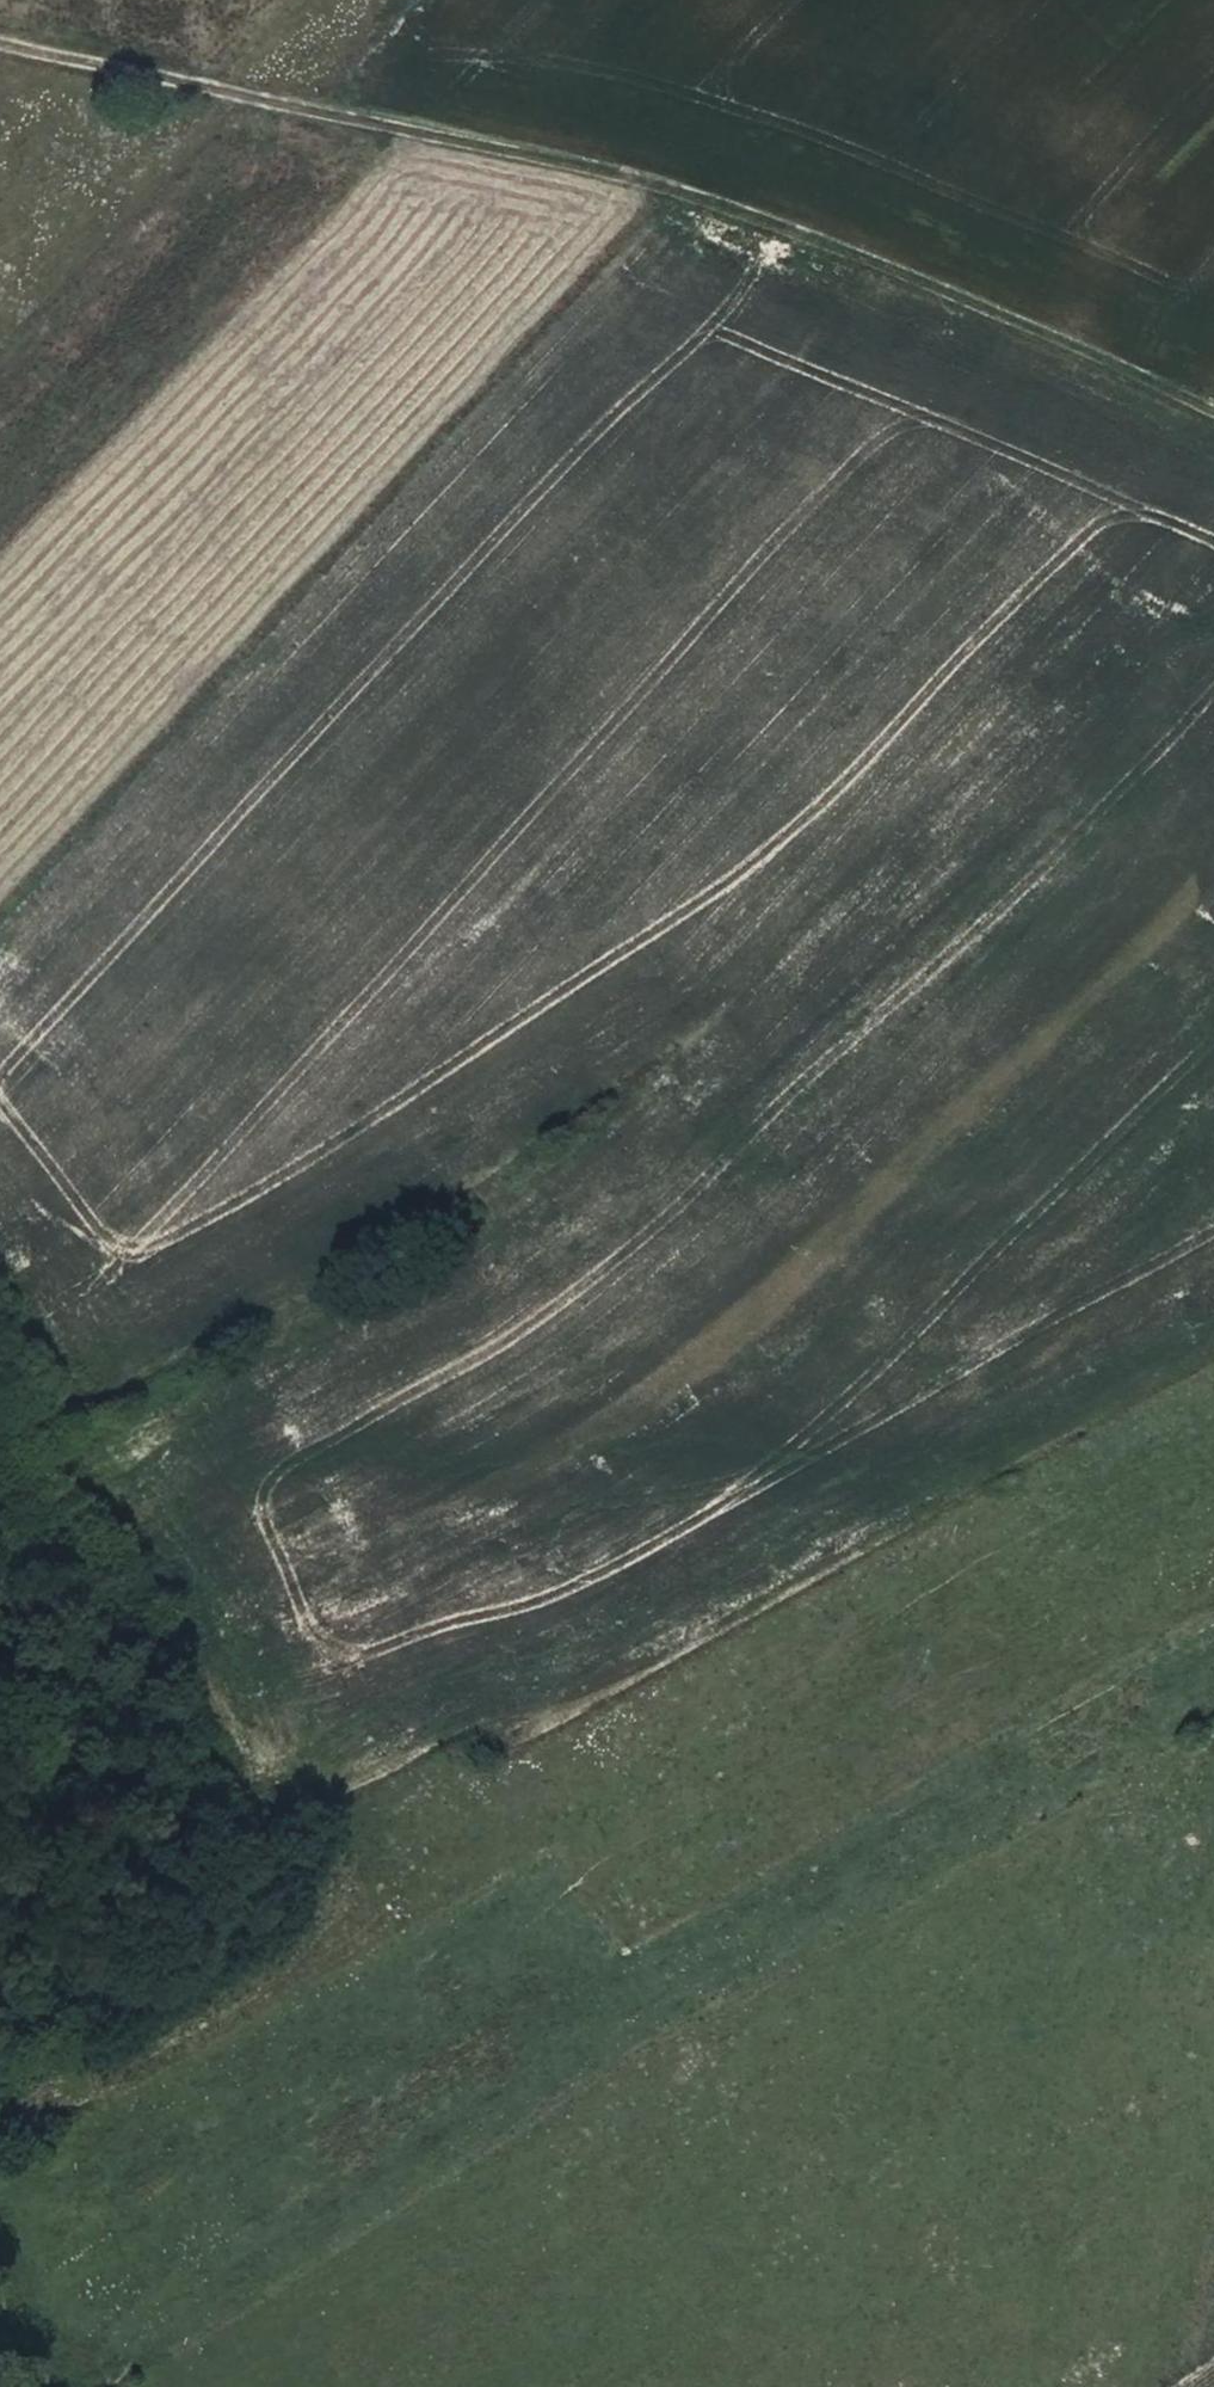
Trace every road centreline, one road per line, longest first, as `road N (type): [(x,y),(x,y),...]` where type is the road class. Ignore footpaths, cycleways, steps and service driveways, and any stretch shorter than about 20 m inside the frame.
road 1 (track): [(1213,417),(677,191),(0,39)]

